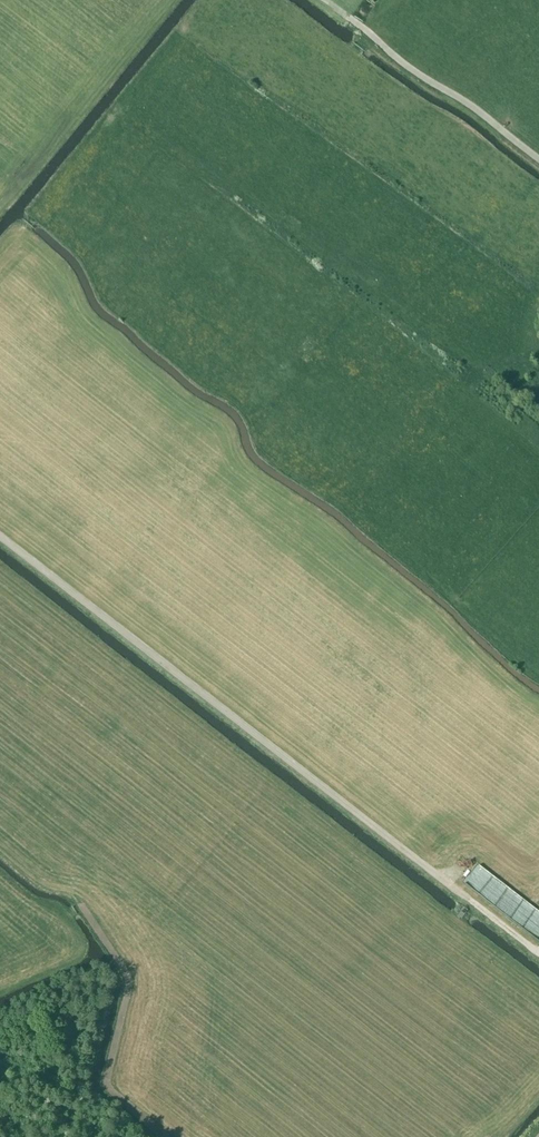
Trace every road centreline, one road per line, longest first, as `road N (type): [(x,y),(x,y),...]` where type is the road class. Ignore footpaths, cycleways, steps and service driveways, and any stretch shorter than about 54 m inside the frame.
road 1 (track): [(538,955),(0,535)]
road 2 (track): [(538,157),(329,0)]

